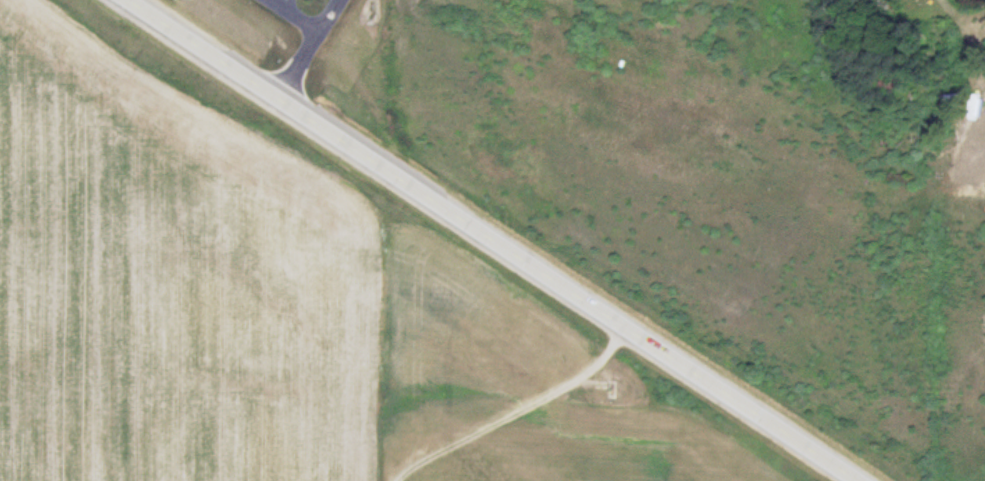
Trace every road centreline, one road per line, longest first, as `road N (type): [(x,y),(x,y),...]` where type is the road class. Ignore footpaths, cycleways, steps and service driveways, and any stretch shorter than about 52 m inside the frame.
road 1 (tertiary): [(856,480),(135,0)]
road 2 (track): [(382,480),(409,449),(584,378),(635,336)]

